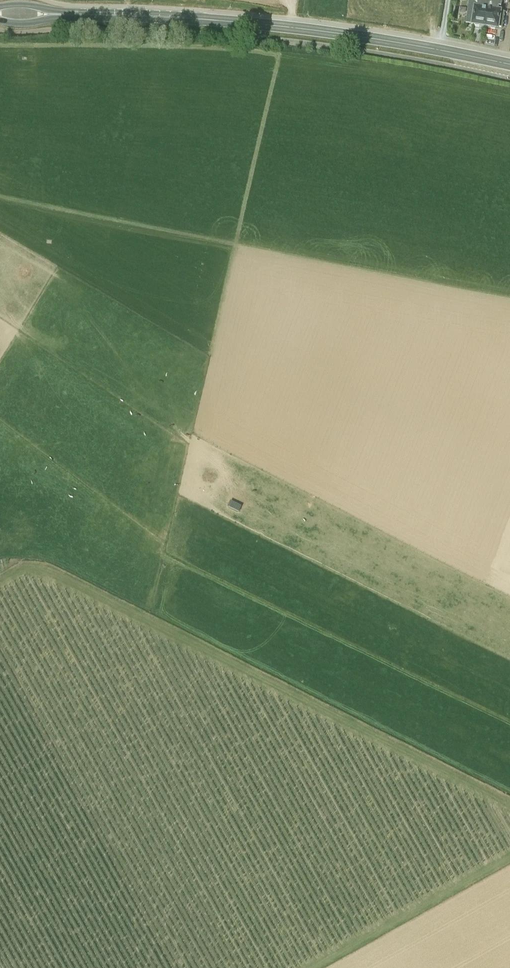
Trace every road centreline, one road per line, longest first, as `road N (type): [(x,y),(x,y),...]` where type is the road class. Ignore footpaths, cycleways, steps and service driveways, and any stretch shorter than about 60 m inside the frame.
road 1 (secondary): [(509,65),(275,25),(0,14)]

